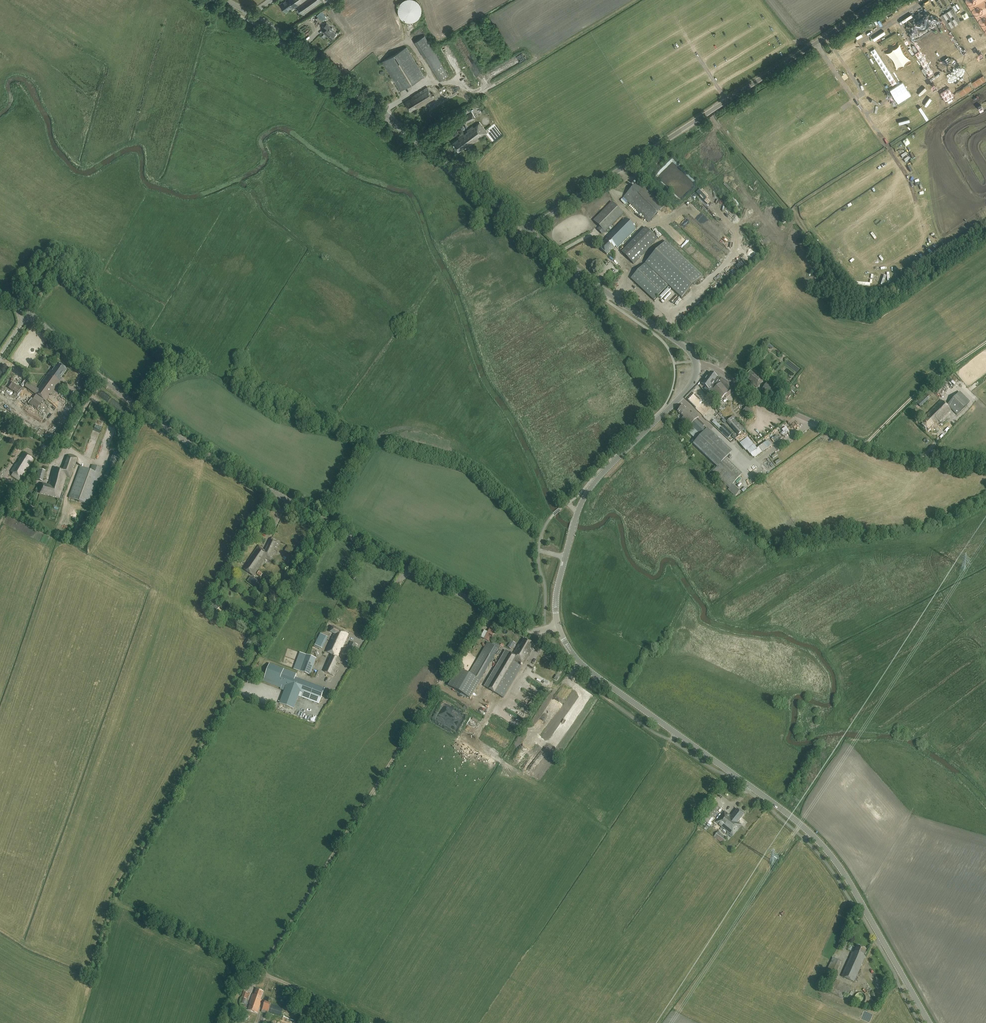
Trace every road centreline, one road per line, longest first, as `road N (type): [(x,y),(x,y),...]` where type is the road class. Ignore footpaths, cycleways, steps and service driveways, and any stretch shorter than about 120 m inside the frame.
road 1 (tertiary): [(0,297),(155,419),(240,474),(530,631),(558,627)]
road 2 (track): [(259,971),(114,898),(332,524)]
road 3 (secondary): [(930,1022),(816,839),(602,680),(558,627)]
road 4 (track): [(259,971),(487,608)]
road 5 (unclassified): [(526,229),(883,0)]
road 6 (secondary): [(526,229),(333,72),(226,0)]
road 7 (secondary): [(558,627),(557,593),(584,498),(692,384),(696,361)]
road 8 (tertiary): [(985,468),(892,455),(696,361)]
road 9 (secondary): [(696,361),(526,229)]
road 10 (track): [(369,1022),(259,971)]

